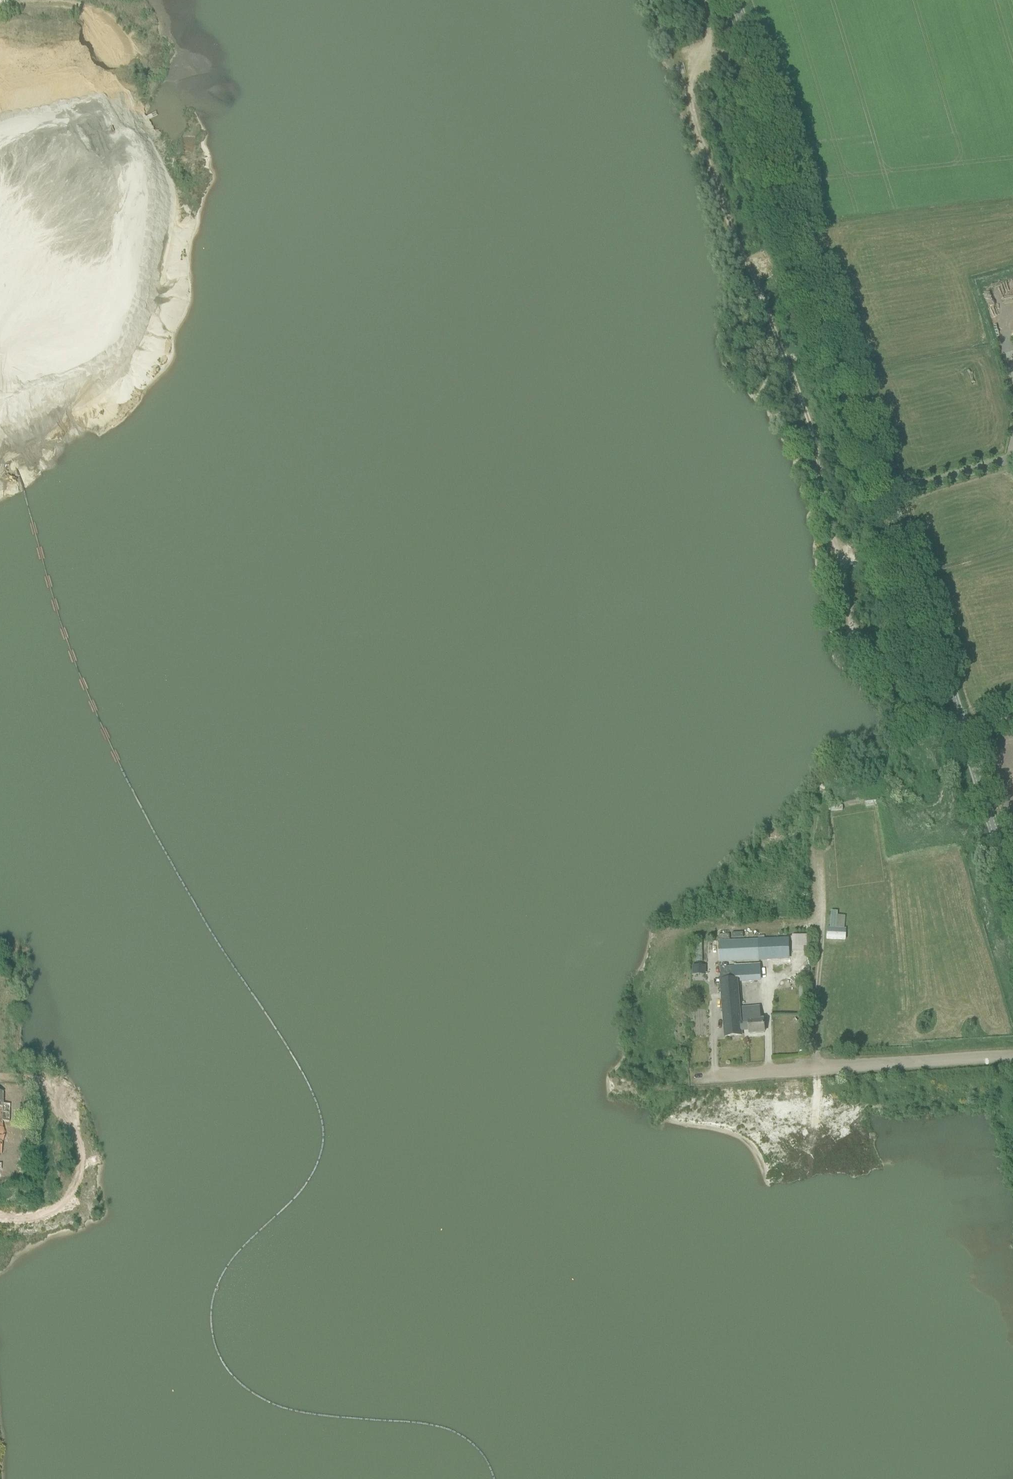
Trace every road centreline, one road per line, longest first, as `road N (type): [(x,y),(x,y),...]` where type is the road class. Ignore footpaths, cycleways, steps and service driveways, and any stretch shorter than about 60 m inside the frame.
road 1 (unclassified): [(1012,890),(733,0)]
road 2 (track): [(1012,1060),(689,1080)]

